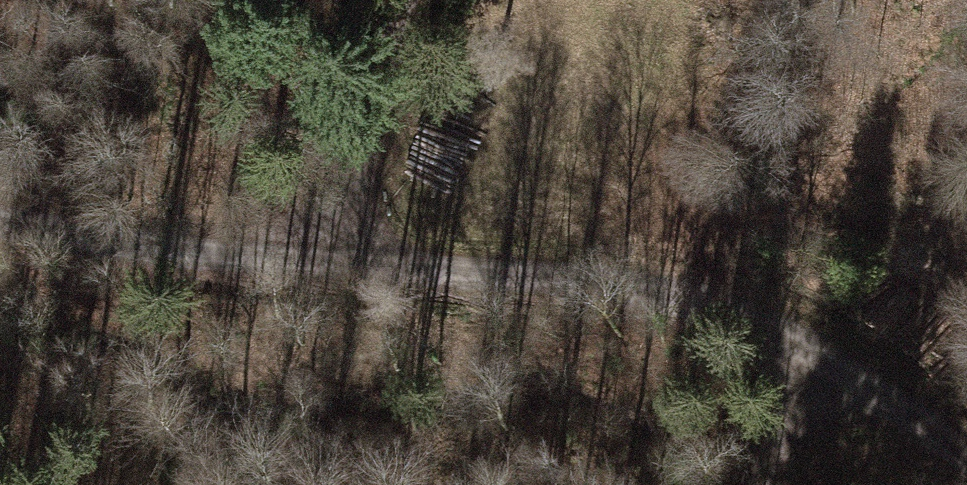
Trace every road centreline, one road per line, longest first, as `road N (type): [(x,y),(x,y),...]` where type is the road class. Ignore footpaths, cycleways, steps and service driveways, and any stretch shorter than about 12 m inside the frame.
road 1 (track): [(0,212),(232,252),(361,250),(687,291),(829,360),(966,456)]
road 2 (track): [(361,250),(365,189),(400,0)]
road 3 (track): [(829,360),(753,484)]

